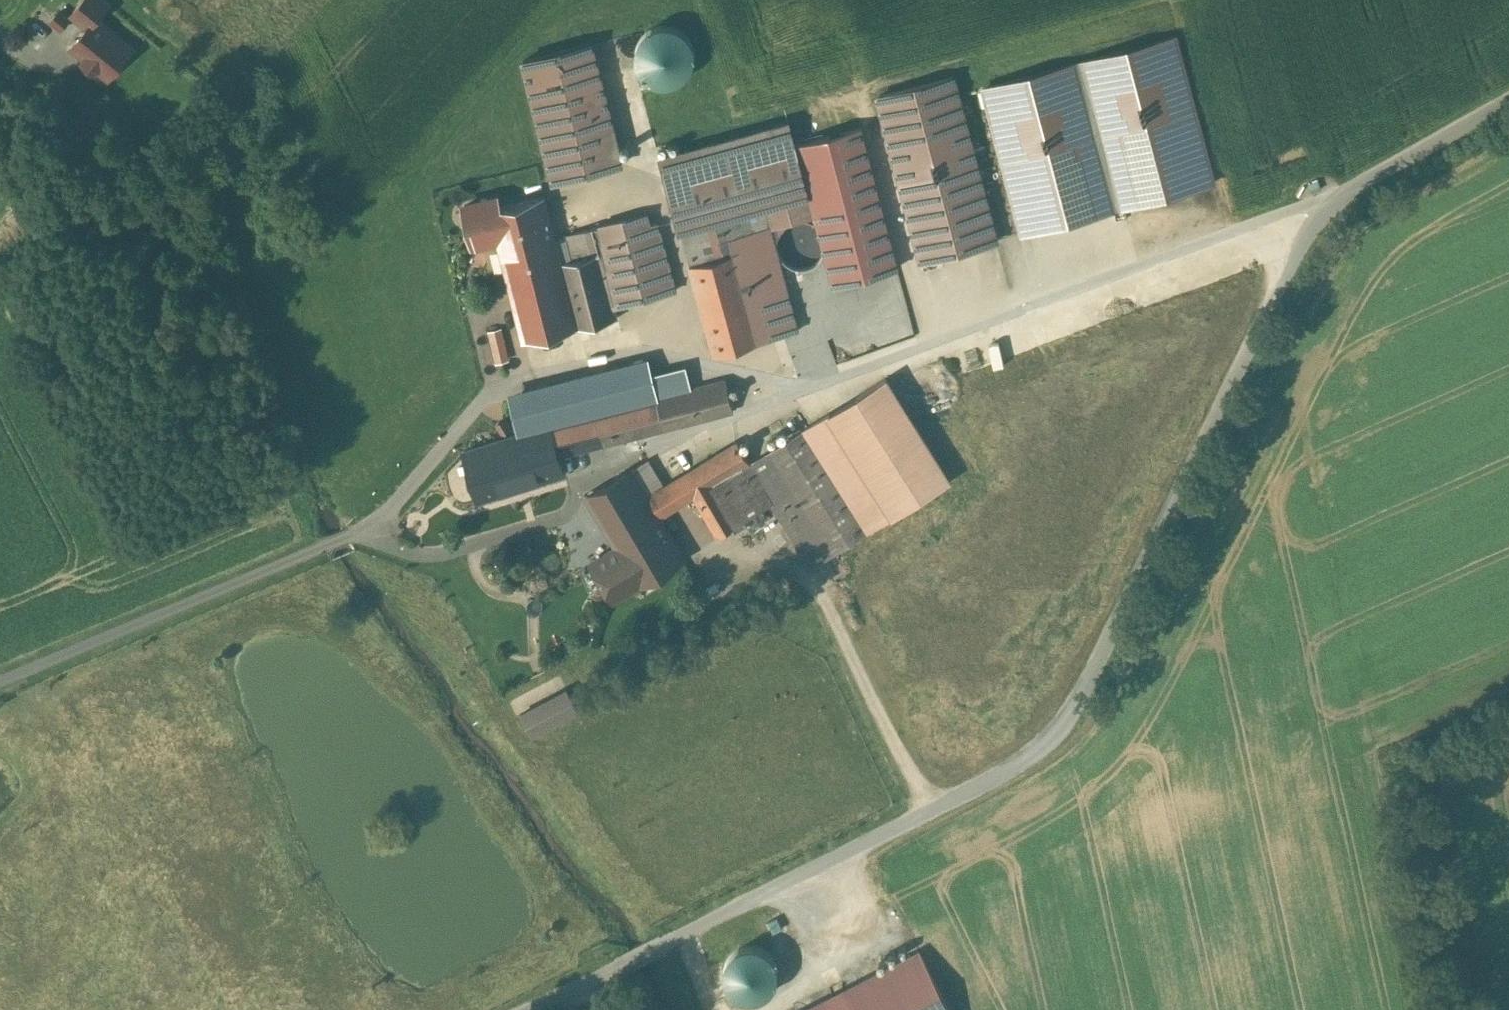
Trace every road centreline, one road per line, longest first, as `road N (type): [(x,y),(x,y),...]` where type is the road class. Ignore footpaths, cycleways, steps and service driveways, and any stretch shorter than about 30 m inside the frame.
road 1 (unclassified): [(1508,90),(1334,188),(1061,726),(1036,750),(532,1009)]

